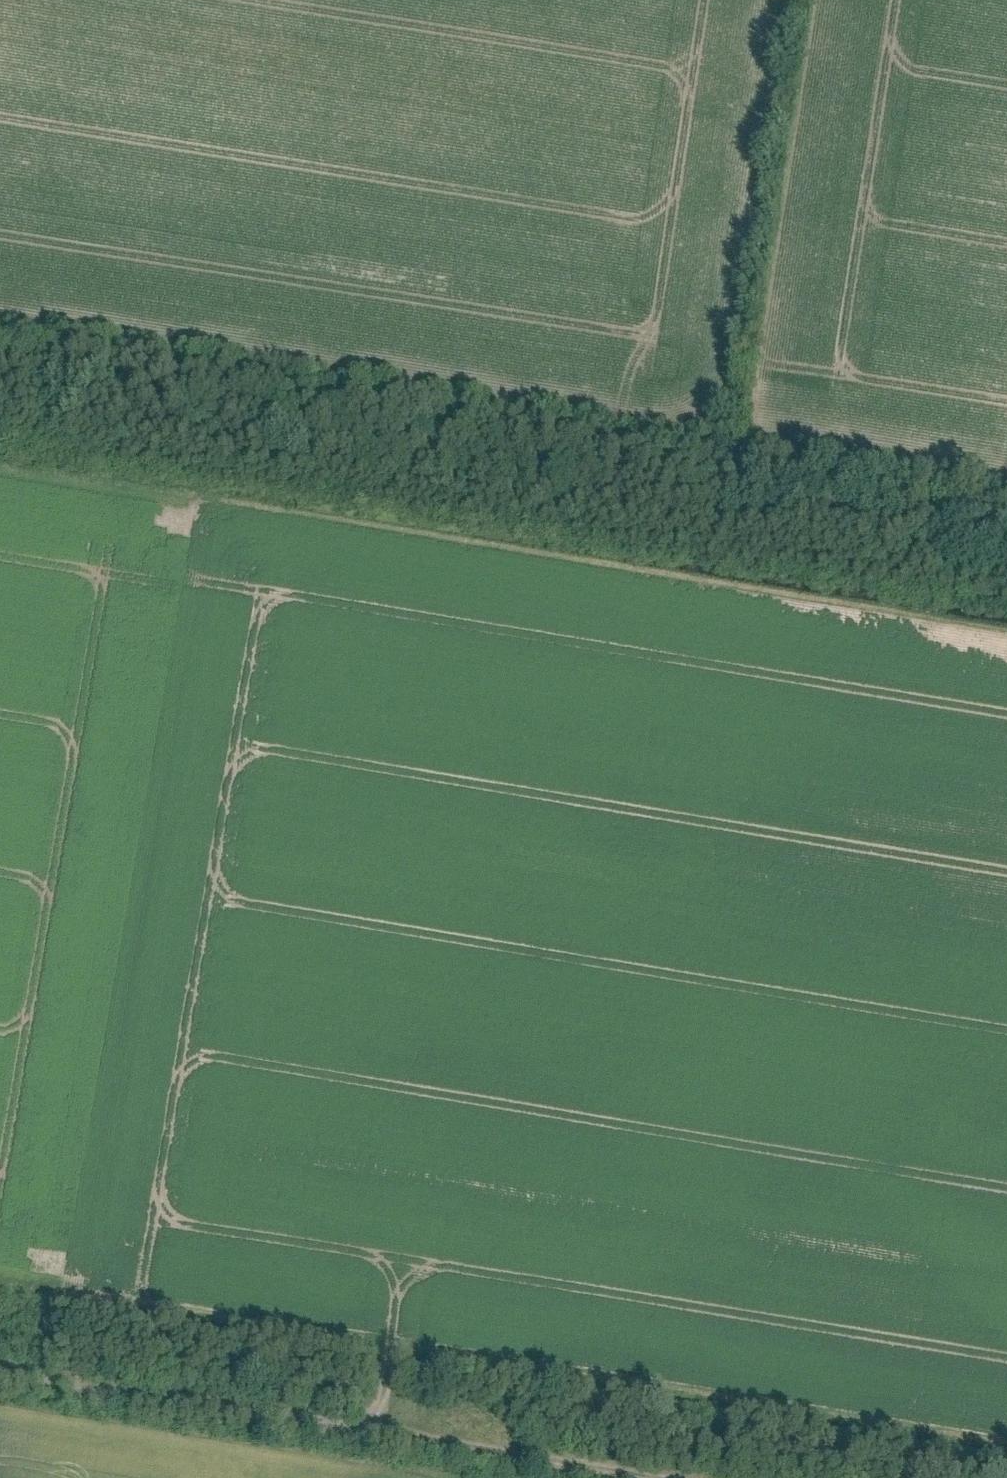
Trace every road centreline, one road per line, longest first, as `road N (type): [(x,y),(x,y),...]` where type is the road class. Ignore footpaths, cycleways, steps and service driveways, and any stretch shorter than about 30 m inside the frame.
road 1 (track): [(718,1477),(0,1361)]

